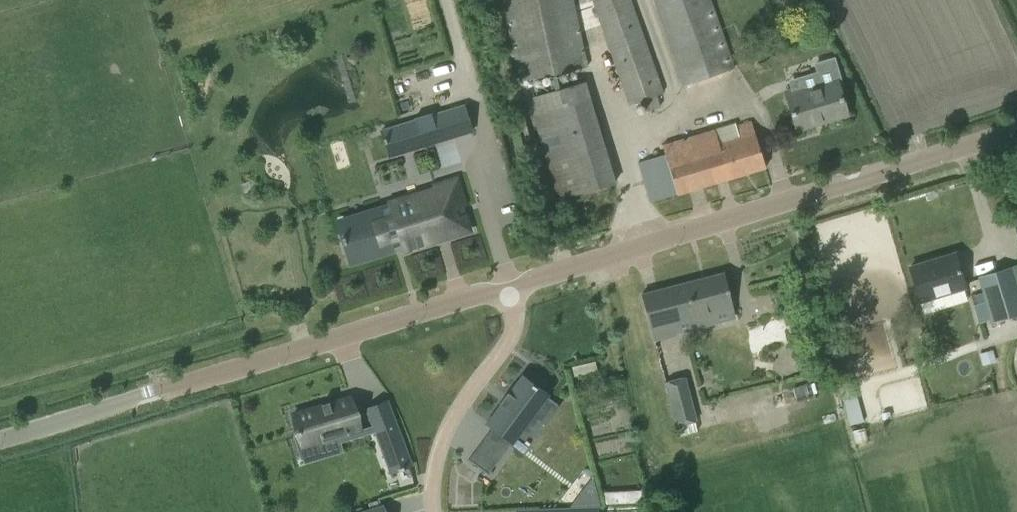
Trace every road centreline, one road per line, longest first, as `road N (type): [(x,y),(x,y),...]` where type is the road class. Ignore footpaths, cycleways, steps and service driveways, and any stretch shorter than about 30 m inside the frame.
road 1 (unclassified): [(508,285),(1016,126)]
road 2 (unclassified): [(0,439),(508,285)]
road 3 (residential): [(508,285),(511,339),(440,442),(431,473),(436,511)]

